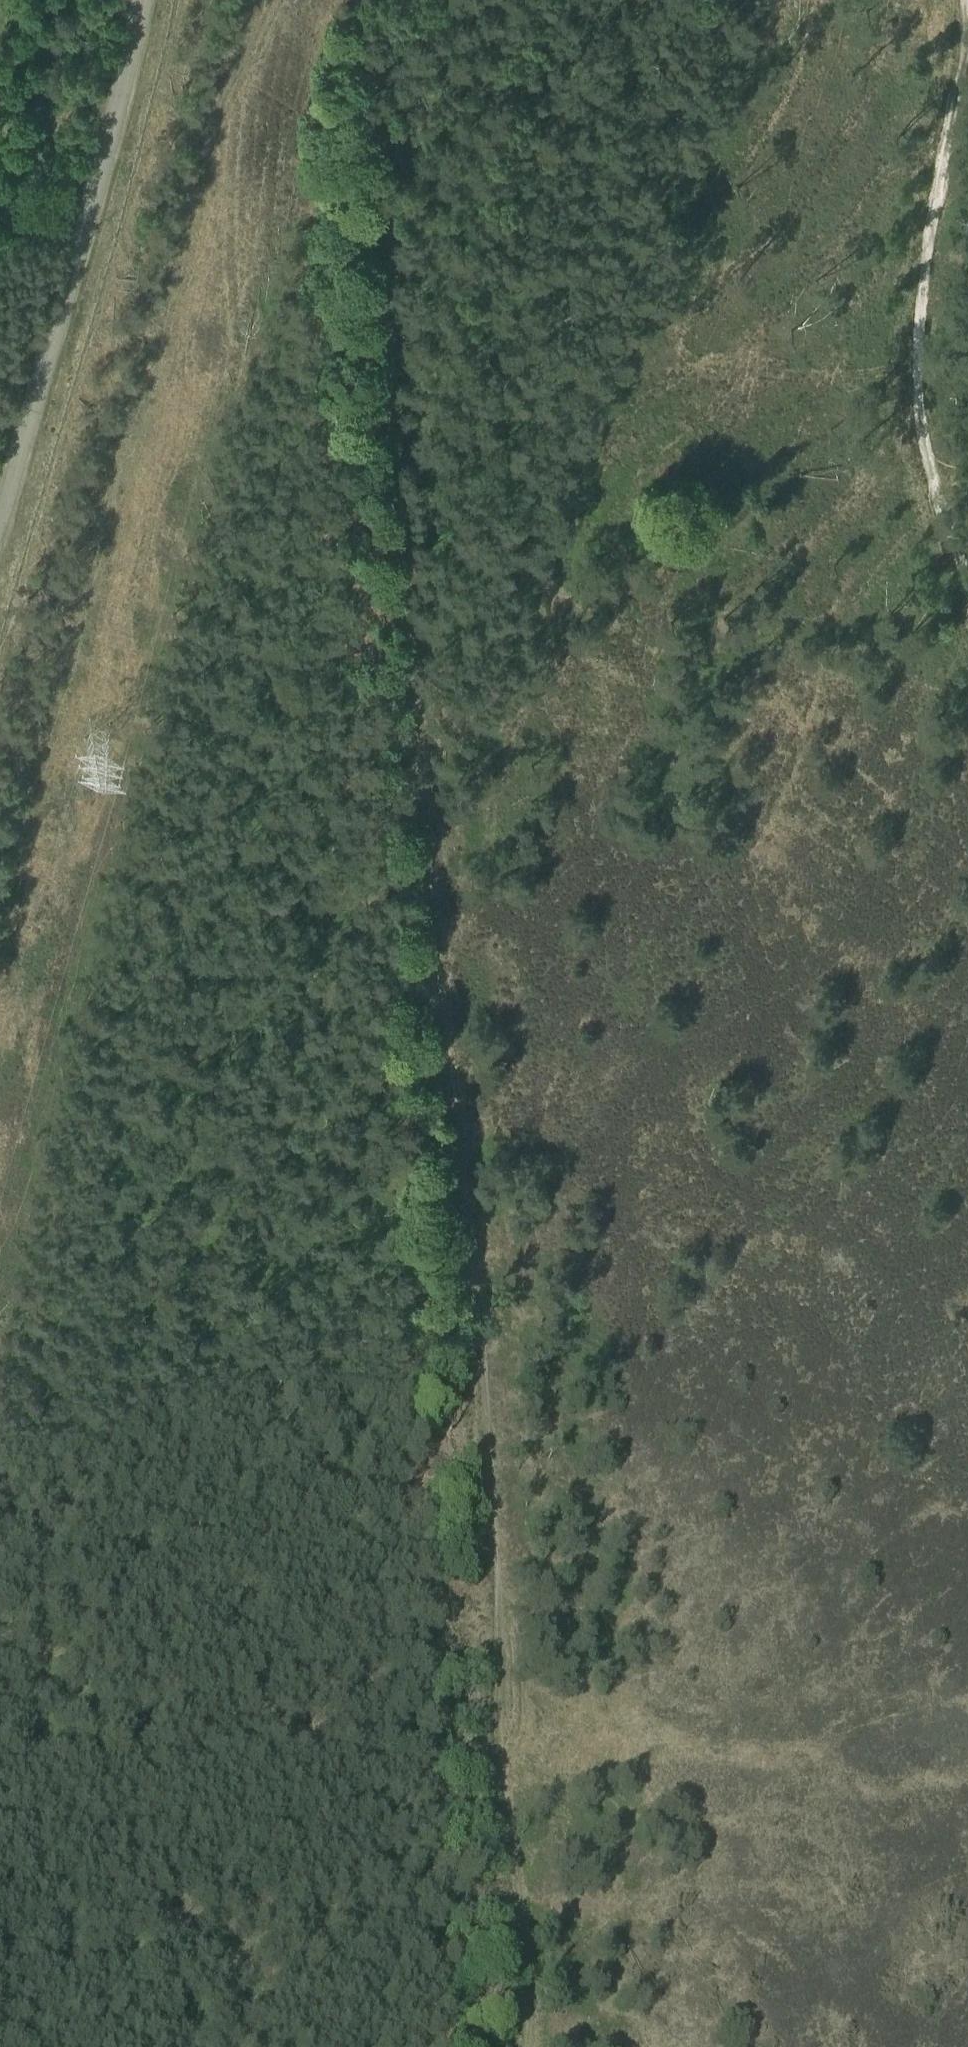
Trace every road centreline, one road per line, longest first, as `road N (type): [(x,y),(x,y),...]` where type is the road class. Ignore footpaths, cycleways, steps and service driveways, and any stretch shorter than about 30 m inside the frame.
road 1 (track): [(942,0),(903,421),(910,462),(967,611)]
road 2 (unclassified): [(0,520),(142,0)]

